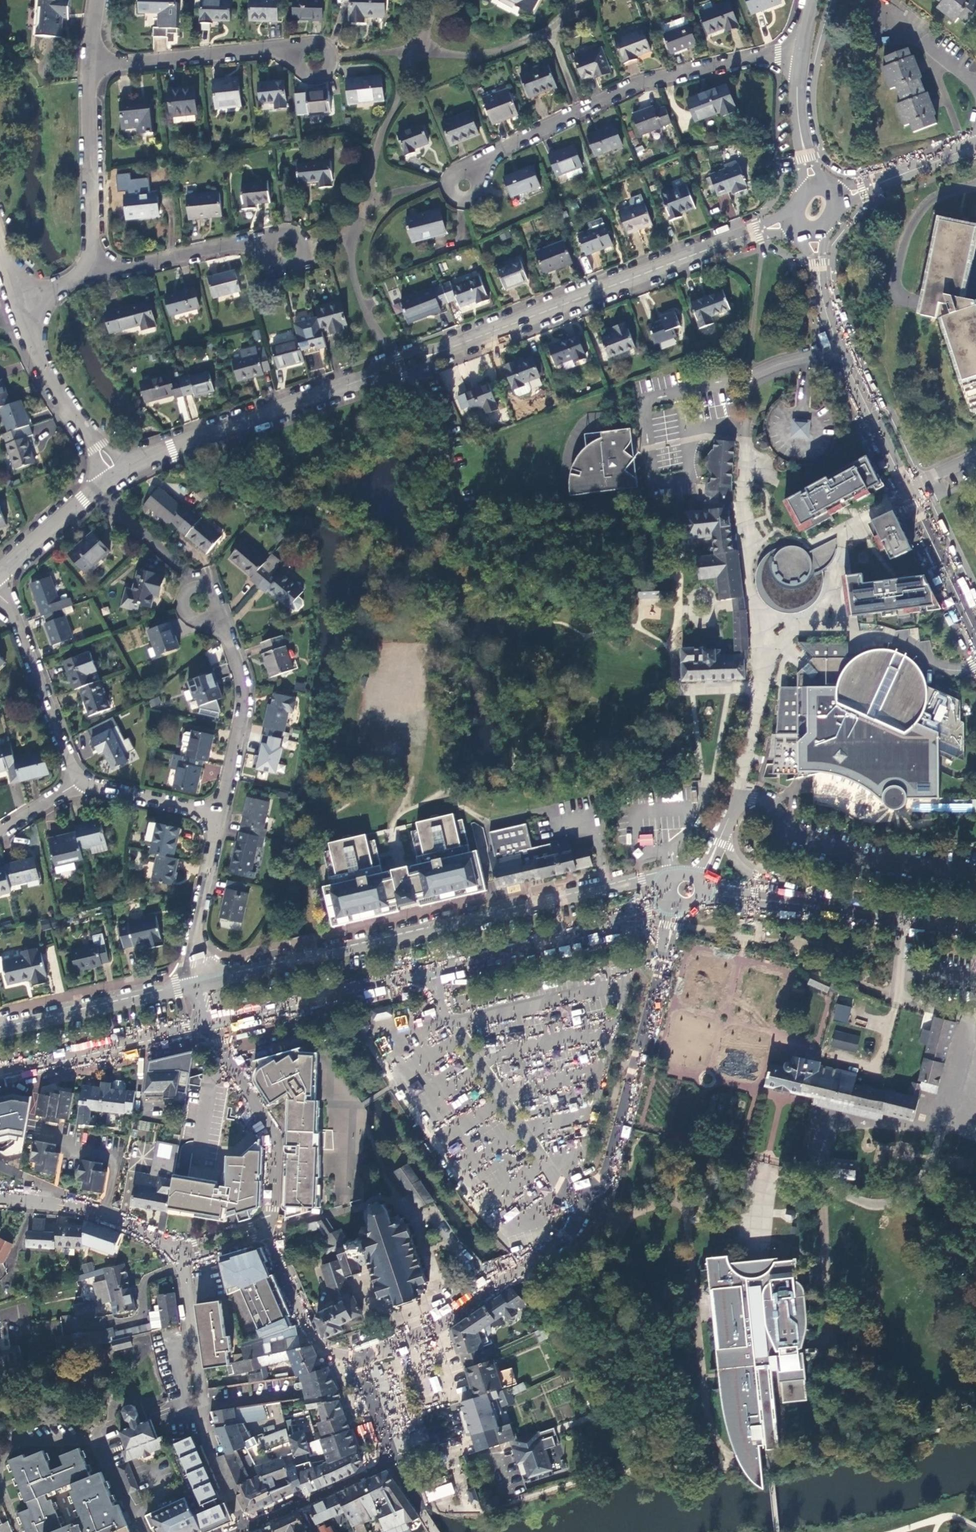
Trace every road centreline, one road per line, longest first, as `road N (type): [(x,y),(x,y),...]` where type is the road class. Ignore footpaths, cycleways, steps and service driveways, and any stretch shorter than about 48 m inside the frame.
road 1 (secondary): [(668,877),(203,985)]
road 2 (secondary): [(975,634),(838,349),(820,289)]
road 3 (residential): [(801,57),(752,57),(626,86),(501,150),(474,173)]
road 4 (residential): [(455,346),(758,232)]
road 5 (residential): [(179,1256),(204,1437),(244,1531)]
road 6 (unclassified): [(428,969),(558,1189),(577,1205)]
road 7 (unclassified): [(358,1358),(441,1323),(520,1271),(566,1236),(577,1205)]
road 8 (unclassified): [(577,1205),(605,1179),(665,960)]
road 9 (residential): [(119,476),(342,387)]
road 10 (unclassified): [(266,1232),(275,1146),(212,1022)]
road 11 (secondary): [(212,1022),(428,969)]
road 12 (secondary): [(0,1070),(212,1022)]
road 13 (secondary): [(203,985),(0,1032)]
road 14 (residential): [(90,65),(265,48),(297,53)]
road 15 (unclassified): [(13,299),(53,381),(119,476)]
road 16 (residential): [(77,783),(0,595)]
road 17 (residential): [(90,65),(91,243),(84,267)]
road 18 (residential): [(179,1256),(103,1215),(0,1198)]
road 19 (residential): [(84,267),(132,266),(228,244),(270,246)]
road 20 (residential): [(220,818),(245,689),(227,636)]
road 21 (unclassified): [(863,913),(739,867),(724,828)]
road 22 (residential): [(203,985),(195,936),(220,818)]
road 23 (residential): [(358,1358),(336,1357),(301,1328),(266,1232)]
road 24 (residential): [(244,1531),(394,1462)]
road 25 (secondary): [(428,969),(587,929)]
road 26 (secondary): [(863,913),(704,892)]
road 27 (residential): [(0,575),(119,476)]
road 28 (tertiary): [(975,145),(852,194),(832,193)]
road 29 (residential): [(220,818),(77,783)]
road 30 (residential): [(342,387),(404,375),(455,346)]
road 31 (residential): [(455,346),(398,357),(342,387)]

